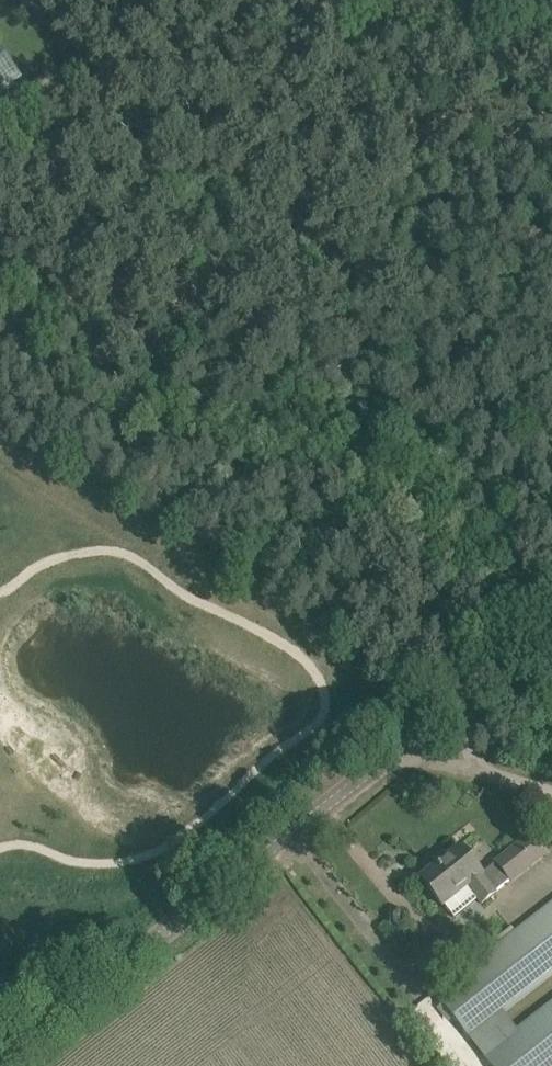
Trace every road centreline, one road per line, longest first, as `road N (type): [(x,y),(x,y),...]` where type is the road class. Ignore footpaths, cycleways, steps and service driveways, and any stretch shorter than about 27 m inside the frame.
road 1 (tertiary): [(0,1052),(387,753)]
road 2 (track): [(304,0),(551,71)]
road 3 (tertiary): [(461,690),(551,610)]

